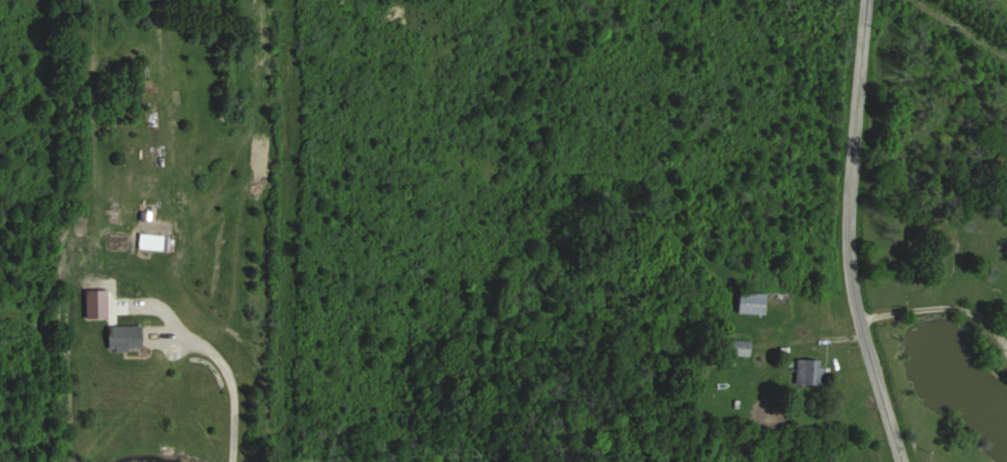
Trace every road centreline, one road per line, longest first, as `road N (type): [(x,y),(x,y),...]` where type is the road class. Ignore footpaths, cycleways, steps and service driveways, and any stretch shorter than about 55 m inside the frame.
road 1 (residential): [(900,461),(857,323),(847,216),(863,0)]

